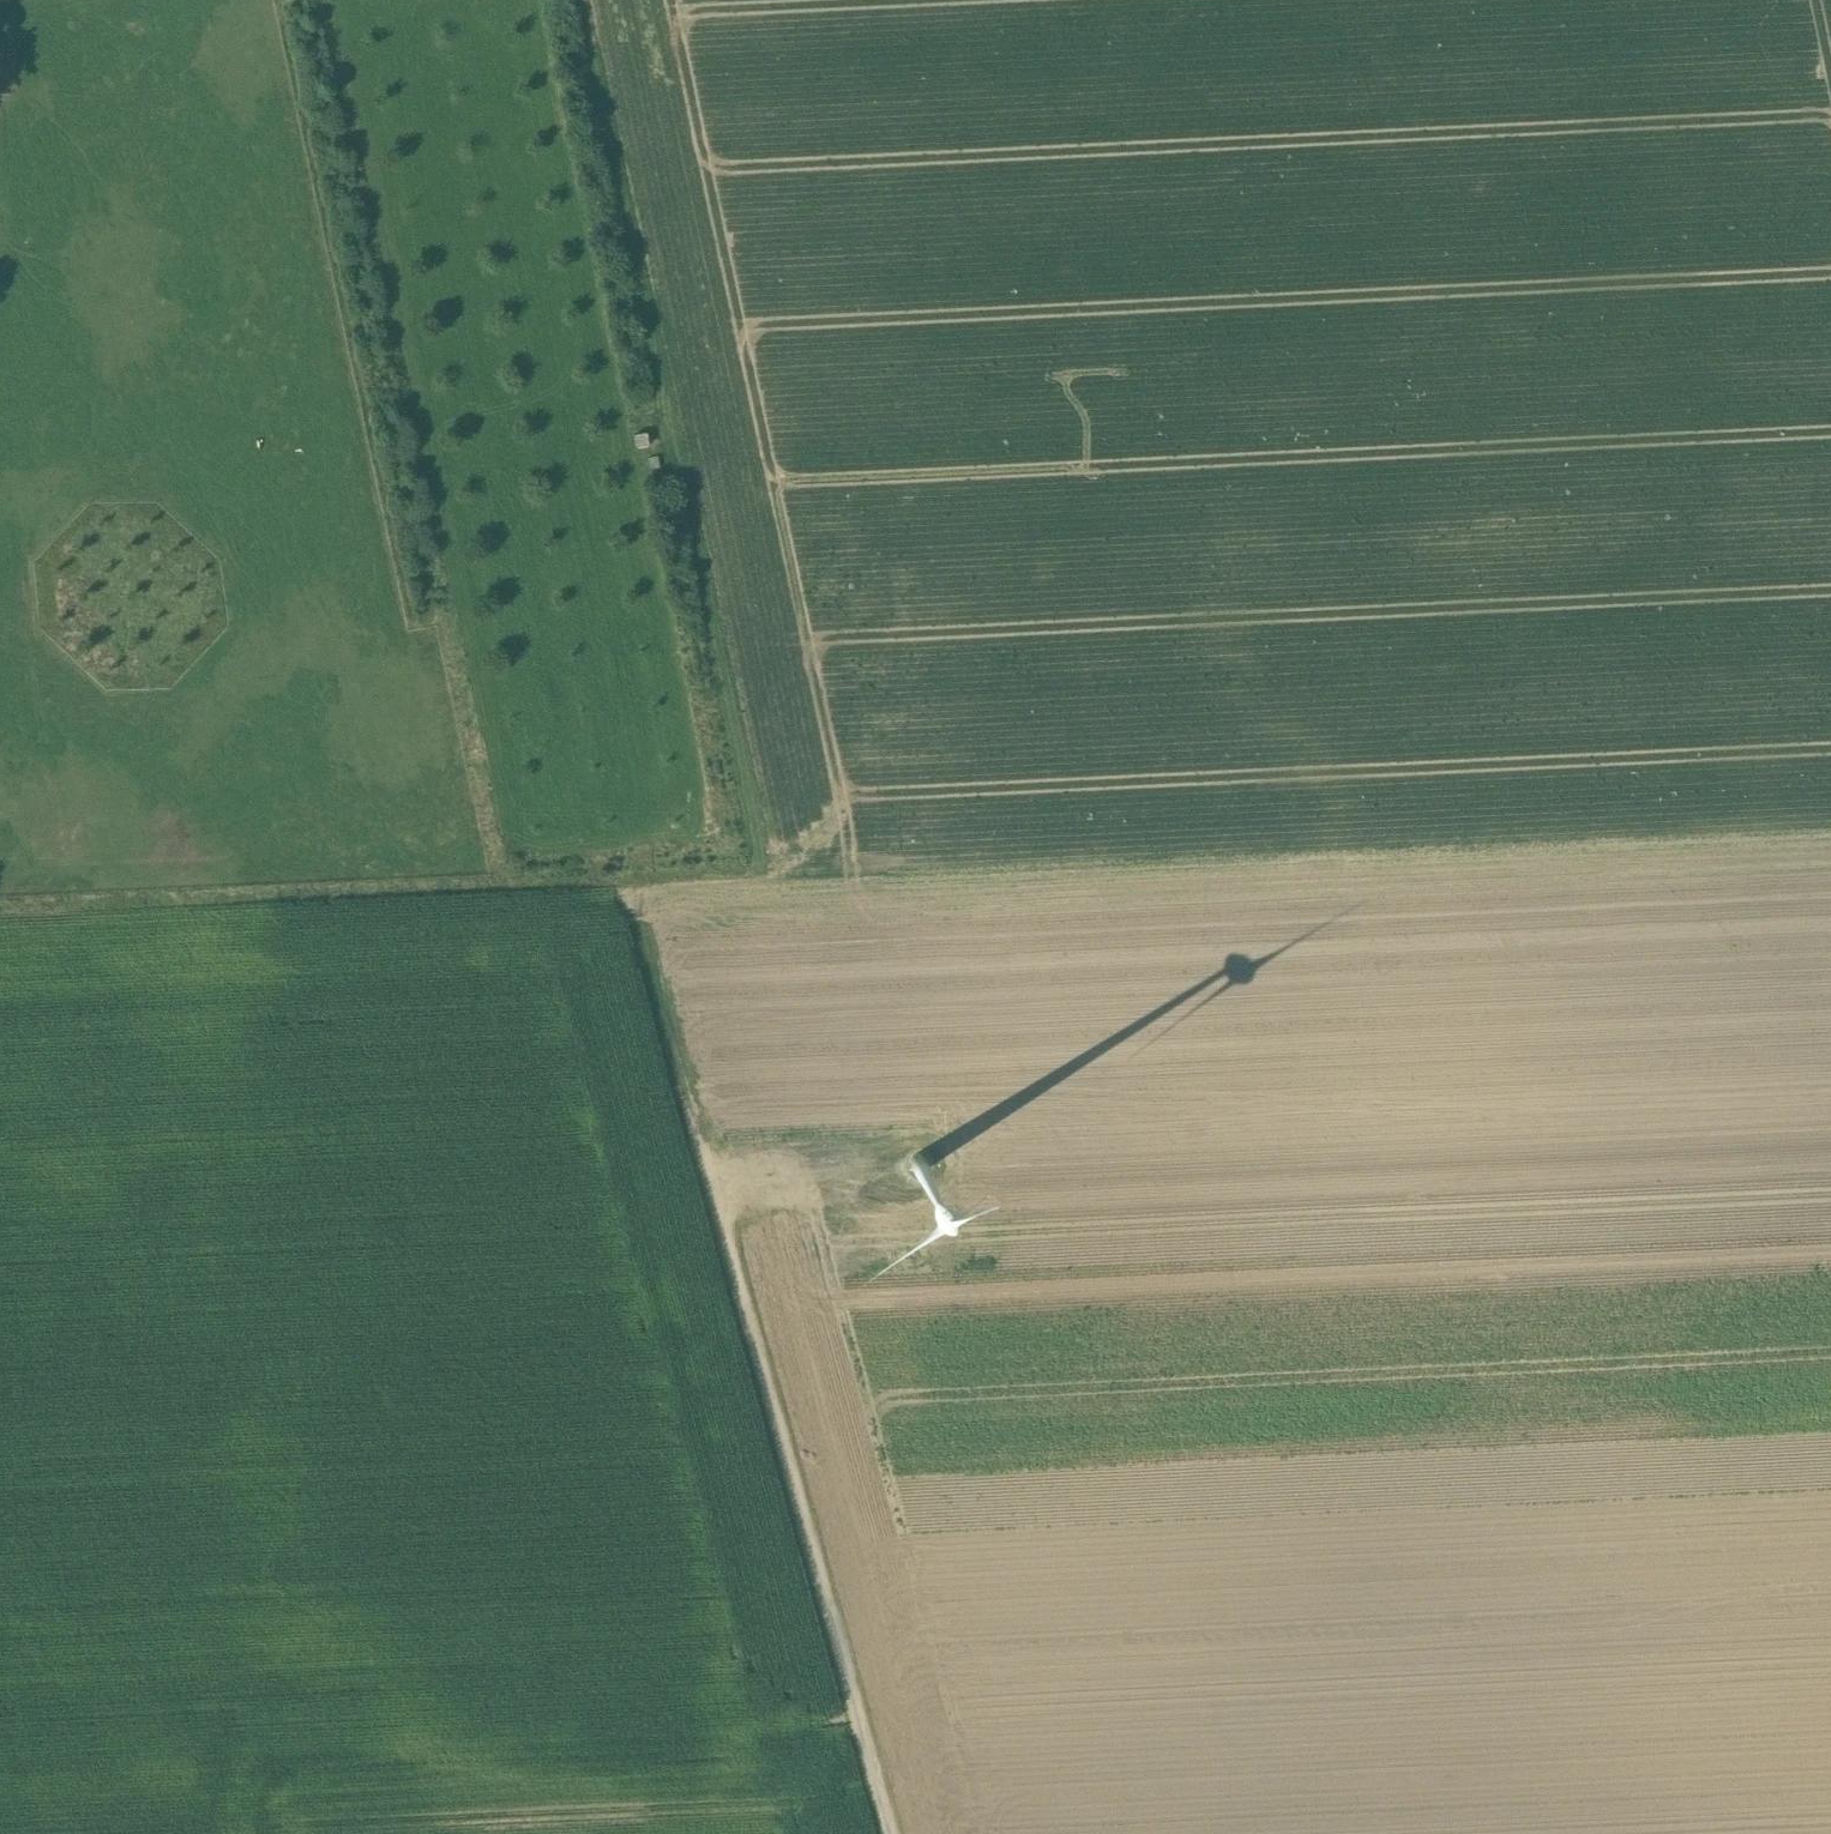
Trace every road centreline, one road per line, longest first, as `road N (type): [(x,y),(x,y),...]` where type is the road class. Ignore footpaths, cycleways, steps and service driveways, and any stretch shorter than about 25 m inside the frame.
road 1 (track): [(560,0),(743,868),(622,881),(889,1833)]
road 2 (track): [(688,607),(1119,562)]

